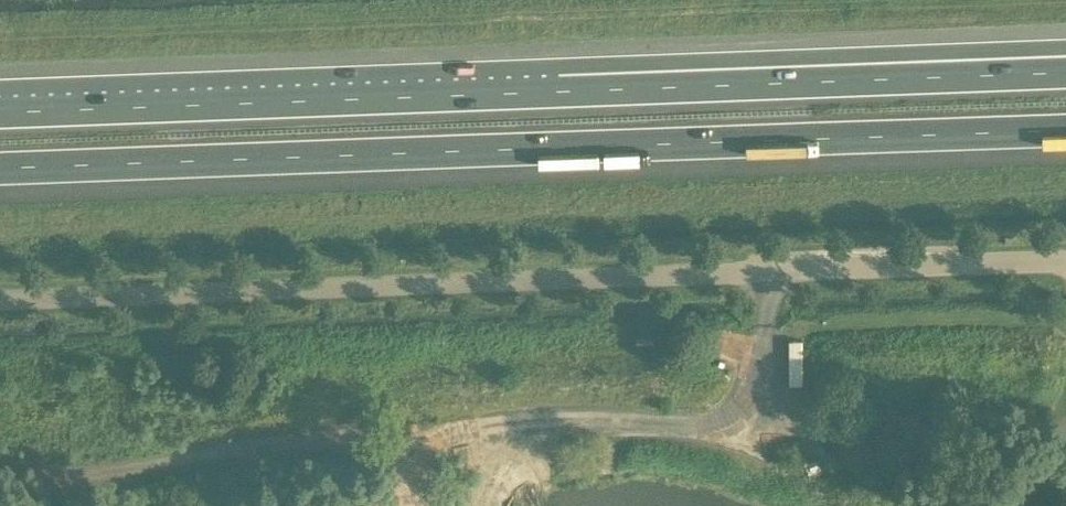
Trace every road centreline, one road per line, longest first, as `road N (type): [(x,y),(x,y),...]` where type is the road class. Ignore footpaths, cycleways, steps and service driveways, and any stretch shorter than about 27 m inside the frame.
road 1 (unclassified): [(0,301),(1065,256)]
road 2 (motorway): [(0,170),(1065,128)]
road 3 (motorway): [(1065,73),(0,112)]

